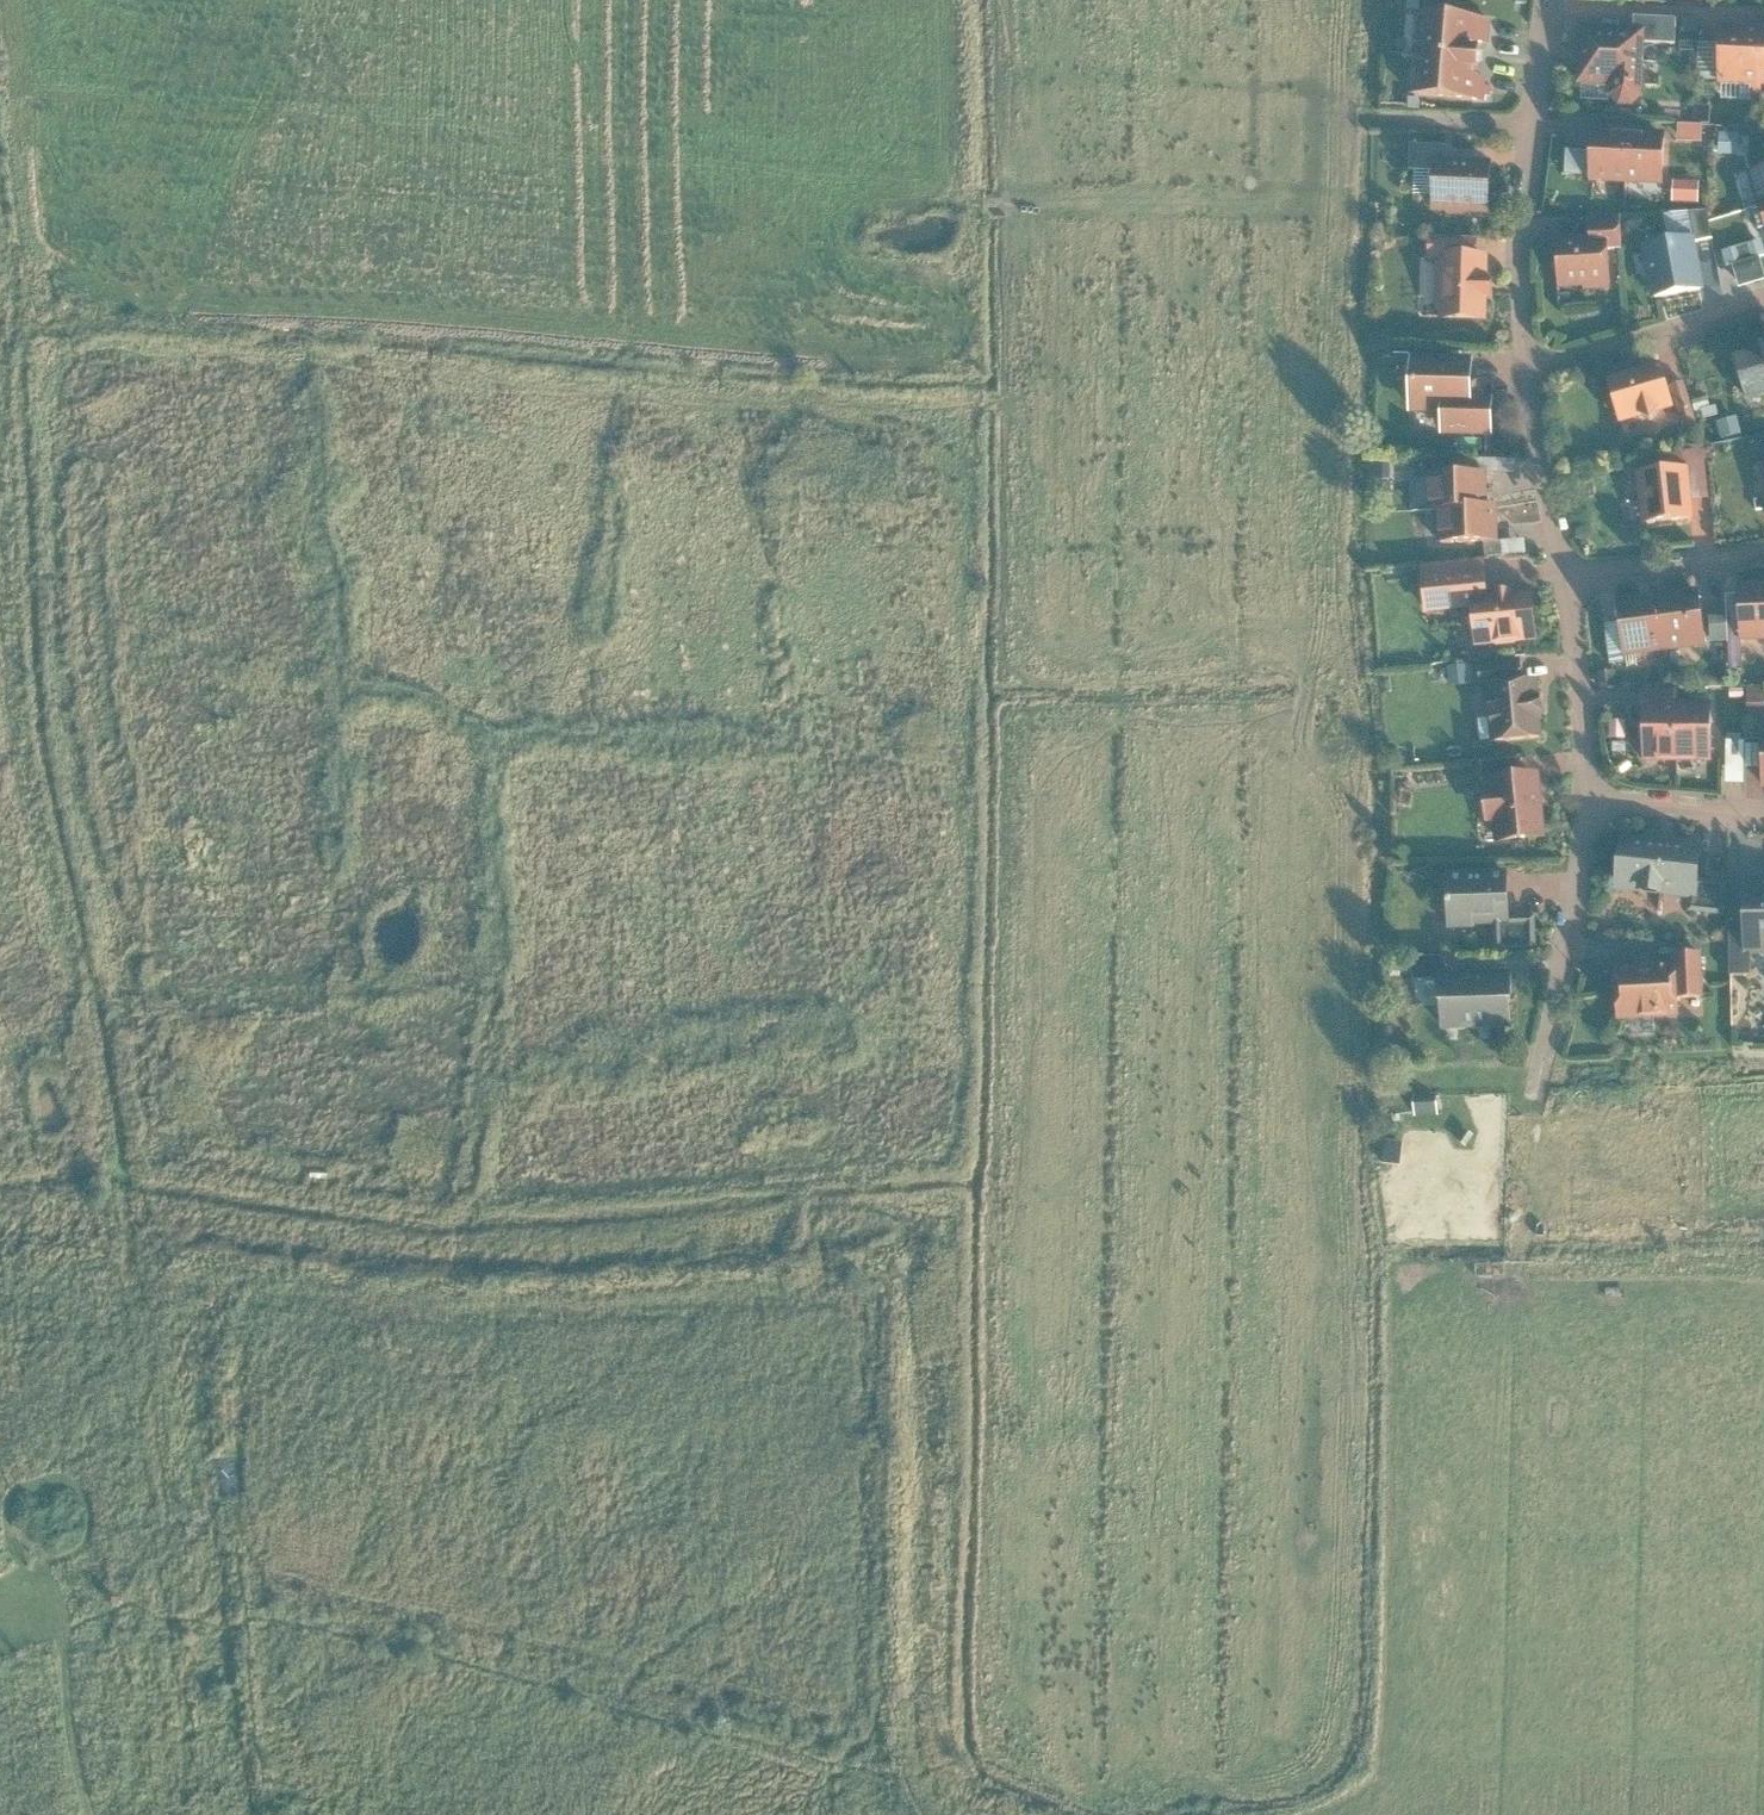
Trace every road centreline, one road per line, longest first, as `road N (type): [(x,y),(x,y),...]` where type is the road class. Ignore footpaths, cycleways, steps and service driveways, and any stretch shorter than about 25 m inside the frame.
road 1 (residential): [(1538,1099),(1570,959),(1592,802)]
road 2 (residential): [(1526,376),(1522,279),(1533,125)]
road 3 (residential): [(1526,376),(1763,300)]
road 4 (residential): [(1592,802),(1566,581)]
road 5 (residential): [(1566,581),(1526,376)]
road 6 (residential): [(1566,581),(1763,557)]
road 7 (residential): [(1763,822),(1592,802)]
road 8 (residential): [(1370,117),(1533,125)]
road 9 (residential): [(1533,125),(1551,0)]

